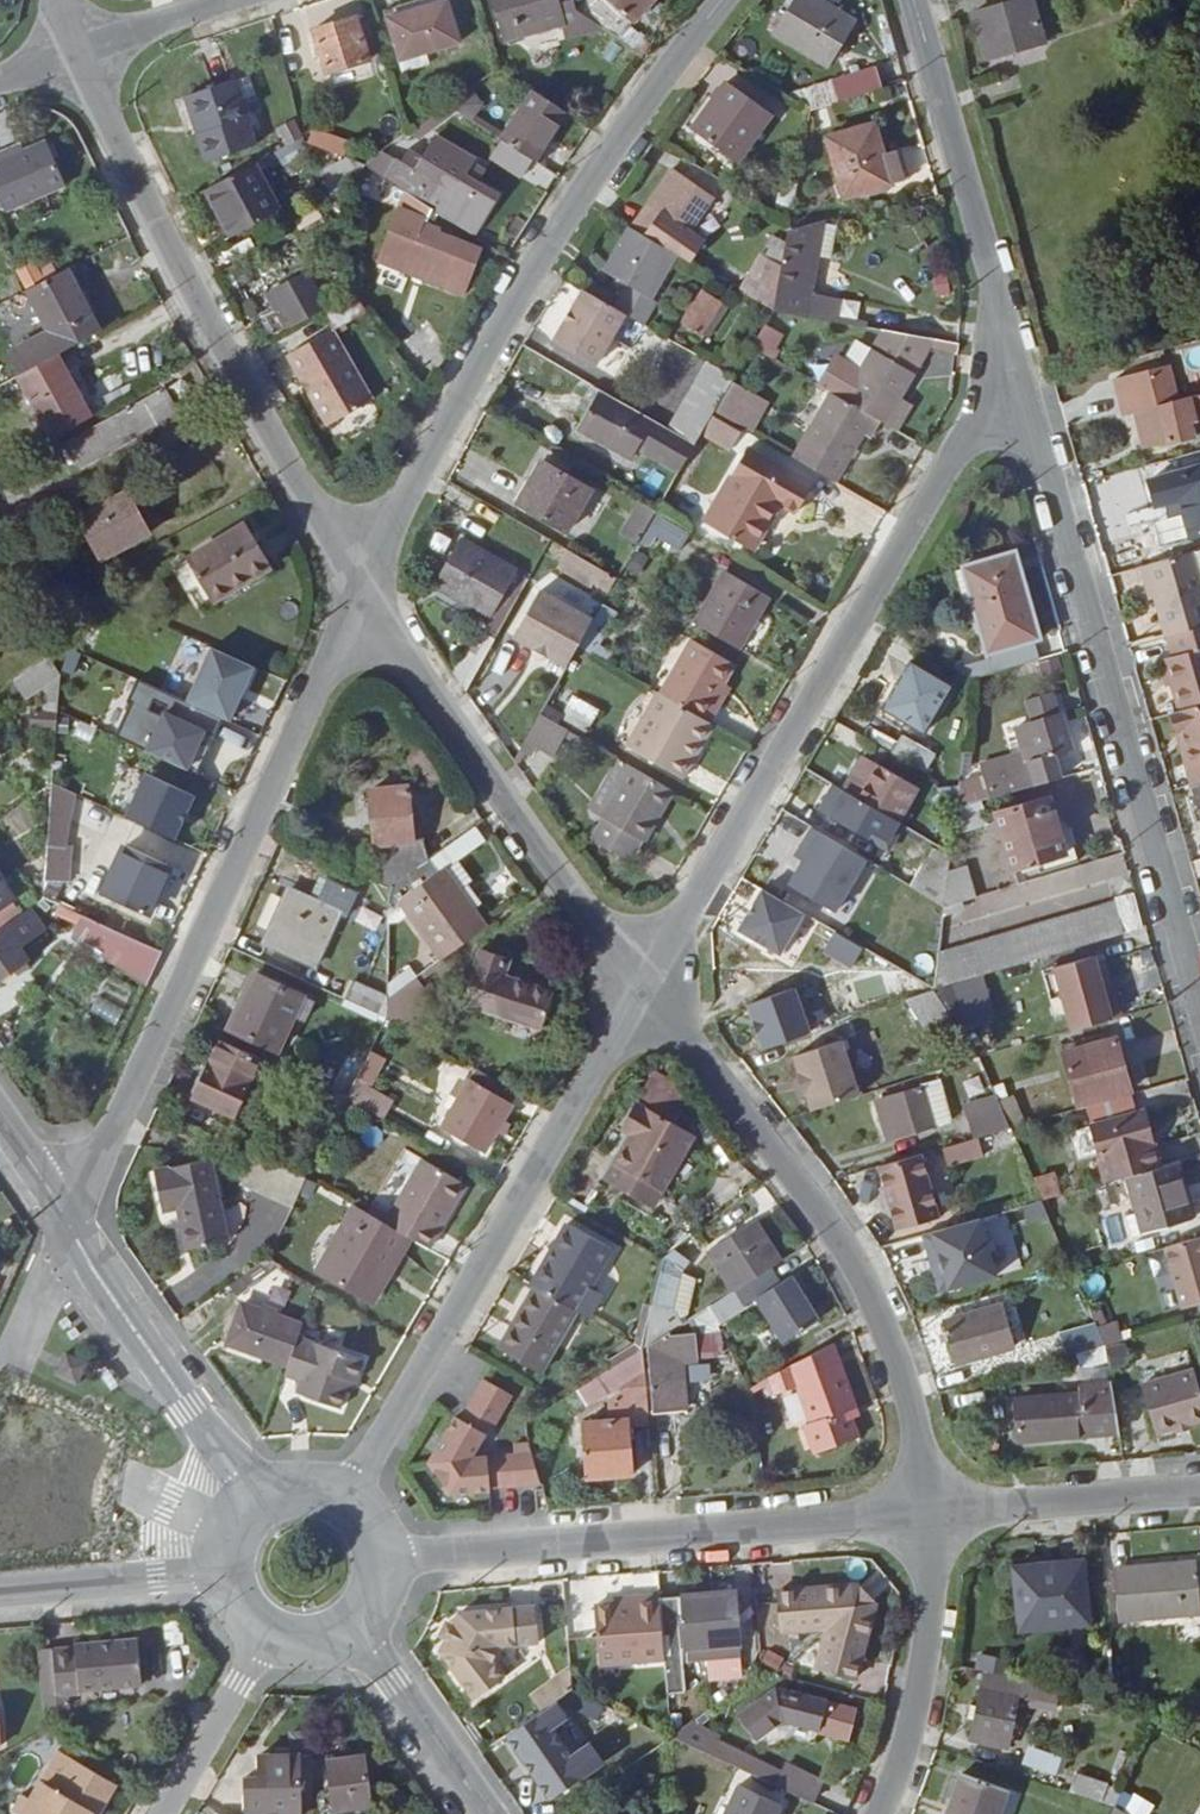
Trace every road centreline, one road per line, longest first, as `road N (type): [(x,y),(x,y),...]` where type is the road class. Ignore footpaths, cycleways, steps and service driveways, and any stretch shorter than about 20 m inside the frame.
road 1 (residential): [(1017,363),(643,989)]
road 2 (residential): [(68,1226),(363,587)]
road 3 (residential): [(363,587),(459,399),(569,212),(723,0)]
road 4 (residential): [(1199,1006),(1017,363)]
road 5 (residential): [(643,989),(827,1223),(866,1288),(907,1392),(930,1513)]
road 6 (residential): [(78,53),(245,388),(363,587)]
road 7 (residential): [(643,989),(346,1507)]
road 8 (residential): [(378,1565),(930,1513)]
road 9 (residential): [(363,587),(419,681),(643,989)]
road 10 (residential): [(1017,363),(913,0)]
road 11 (residential): [(260,1508),(68,1226)]
road 12 (residential): [(930,1513),(926,1655),(881,1813)]
road 13 (residential): [(930,1513),(1199,1490)]
road 14 (residential): [(350,1625),(486,1813)]
road 15 (residential): [(0,1592),(230,1573)]
road 16 (residential): [(266,1630),(160,1813)]
road 17 (residential): [(78,53),(231,0)]
road 18 (residential): [(68,1226),(0,1120)]

